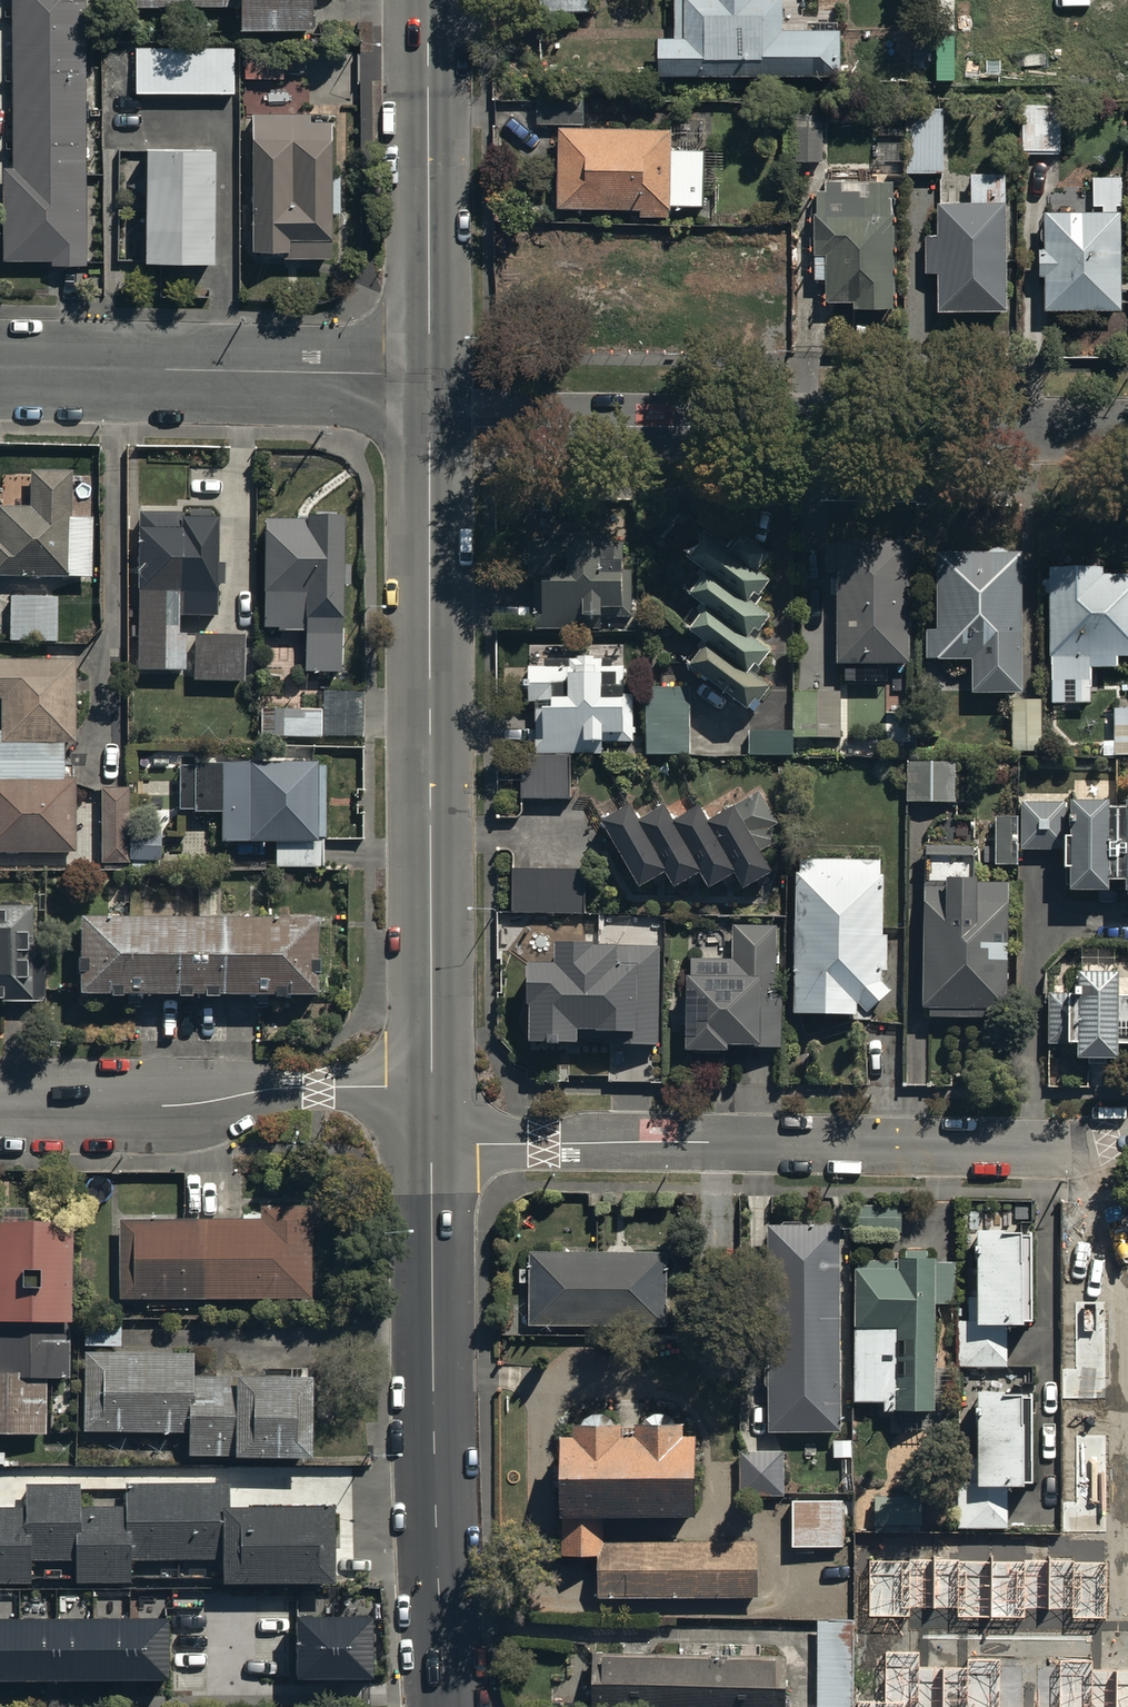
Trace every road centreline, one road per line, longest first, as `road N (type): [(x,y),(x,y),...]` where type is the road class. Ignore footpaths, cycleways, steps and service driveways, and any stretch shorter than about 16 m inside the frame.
road 1 (residential): [(429,403),(476,427),(1127,426)]
road 2 (unclassified): [(432,1144),(1127,1148)]
road 3 (tertiary): [(429,403),(432,1086)]
road 4 (tertiary): [(432,1144),(434,1471),(446,1706)]
road 5 (unclassified): [(0,370),(384,377),(429,403)]
road 6 (unclassified): [(0,1103),(180,1103),(272,1091),(432,1086)]
road 7 (tertiary): [(429,0),(429,403)]

